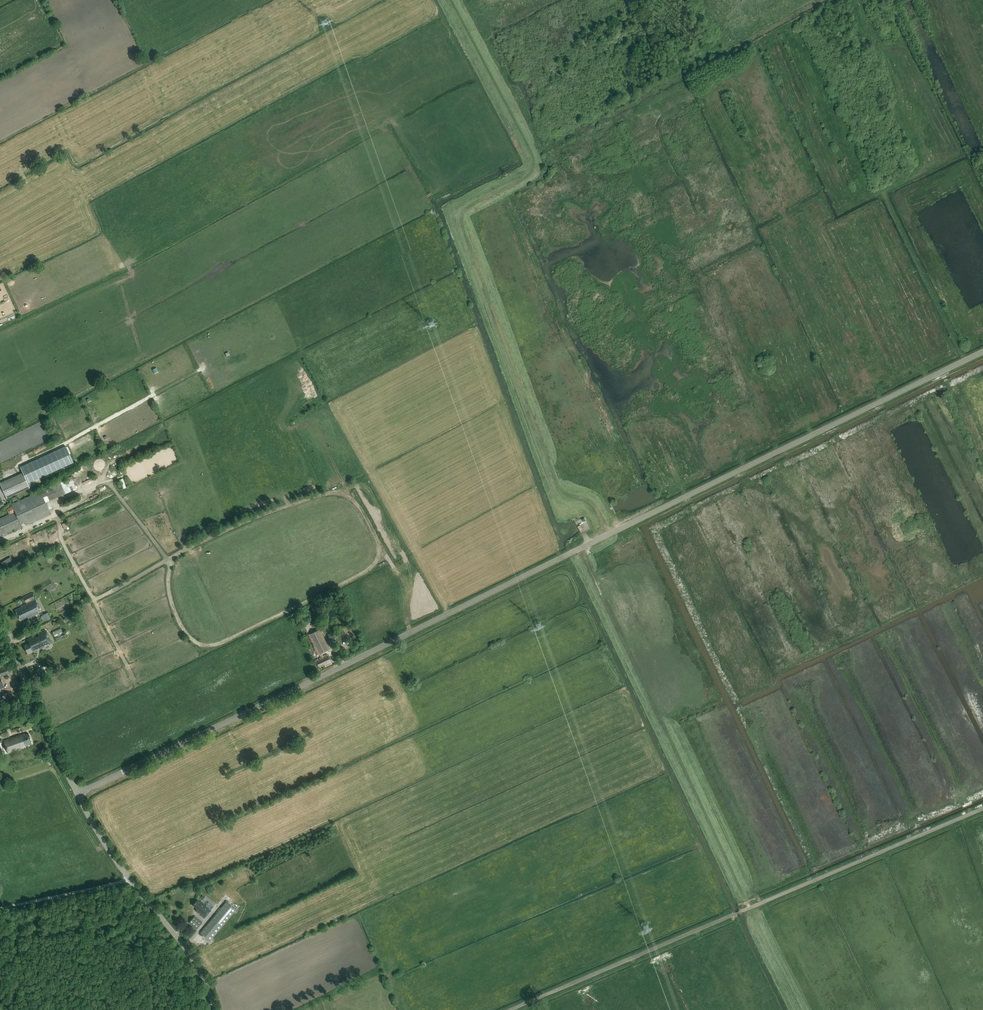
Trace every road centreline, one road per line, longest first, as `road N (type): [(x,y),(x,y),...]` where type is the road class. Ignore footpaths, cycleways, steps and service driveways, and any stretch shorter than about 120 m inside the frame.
road 1 (unclassified): [(77,794),(982,352)]
road 2 (track): [(449,0),(534,160),(528,176),(462,207),(457,219),(558,485),(592,504),(608,535)]
road 3 (track): [(169,560),(328,492),(353,500),(380,554),(361,574),(211,647),(185,634),(169,574)]
road 4 (track): [(578,549),(802,1009)]
road 5 (unclassified): [(740,912),(982,808)]
road 6 (unclassified): [(215,1009),(179,940),(77,794)]
road 7 (track): [(56,516),(97,598),(169,560),(119,497)]
road 8 (unclassified): [(510,1009),(735,914)]
road 9 (track): [(29,462),(183,381)]
road 10 (track): [(130,879),(0,908)]

